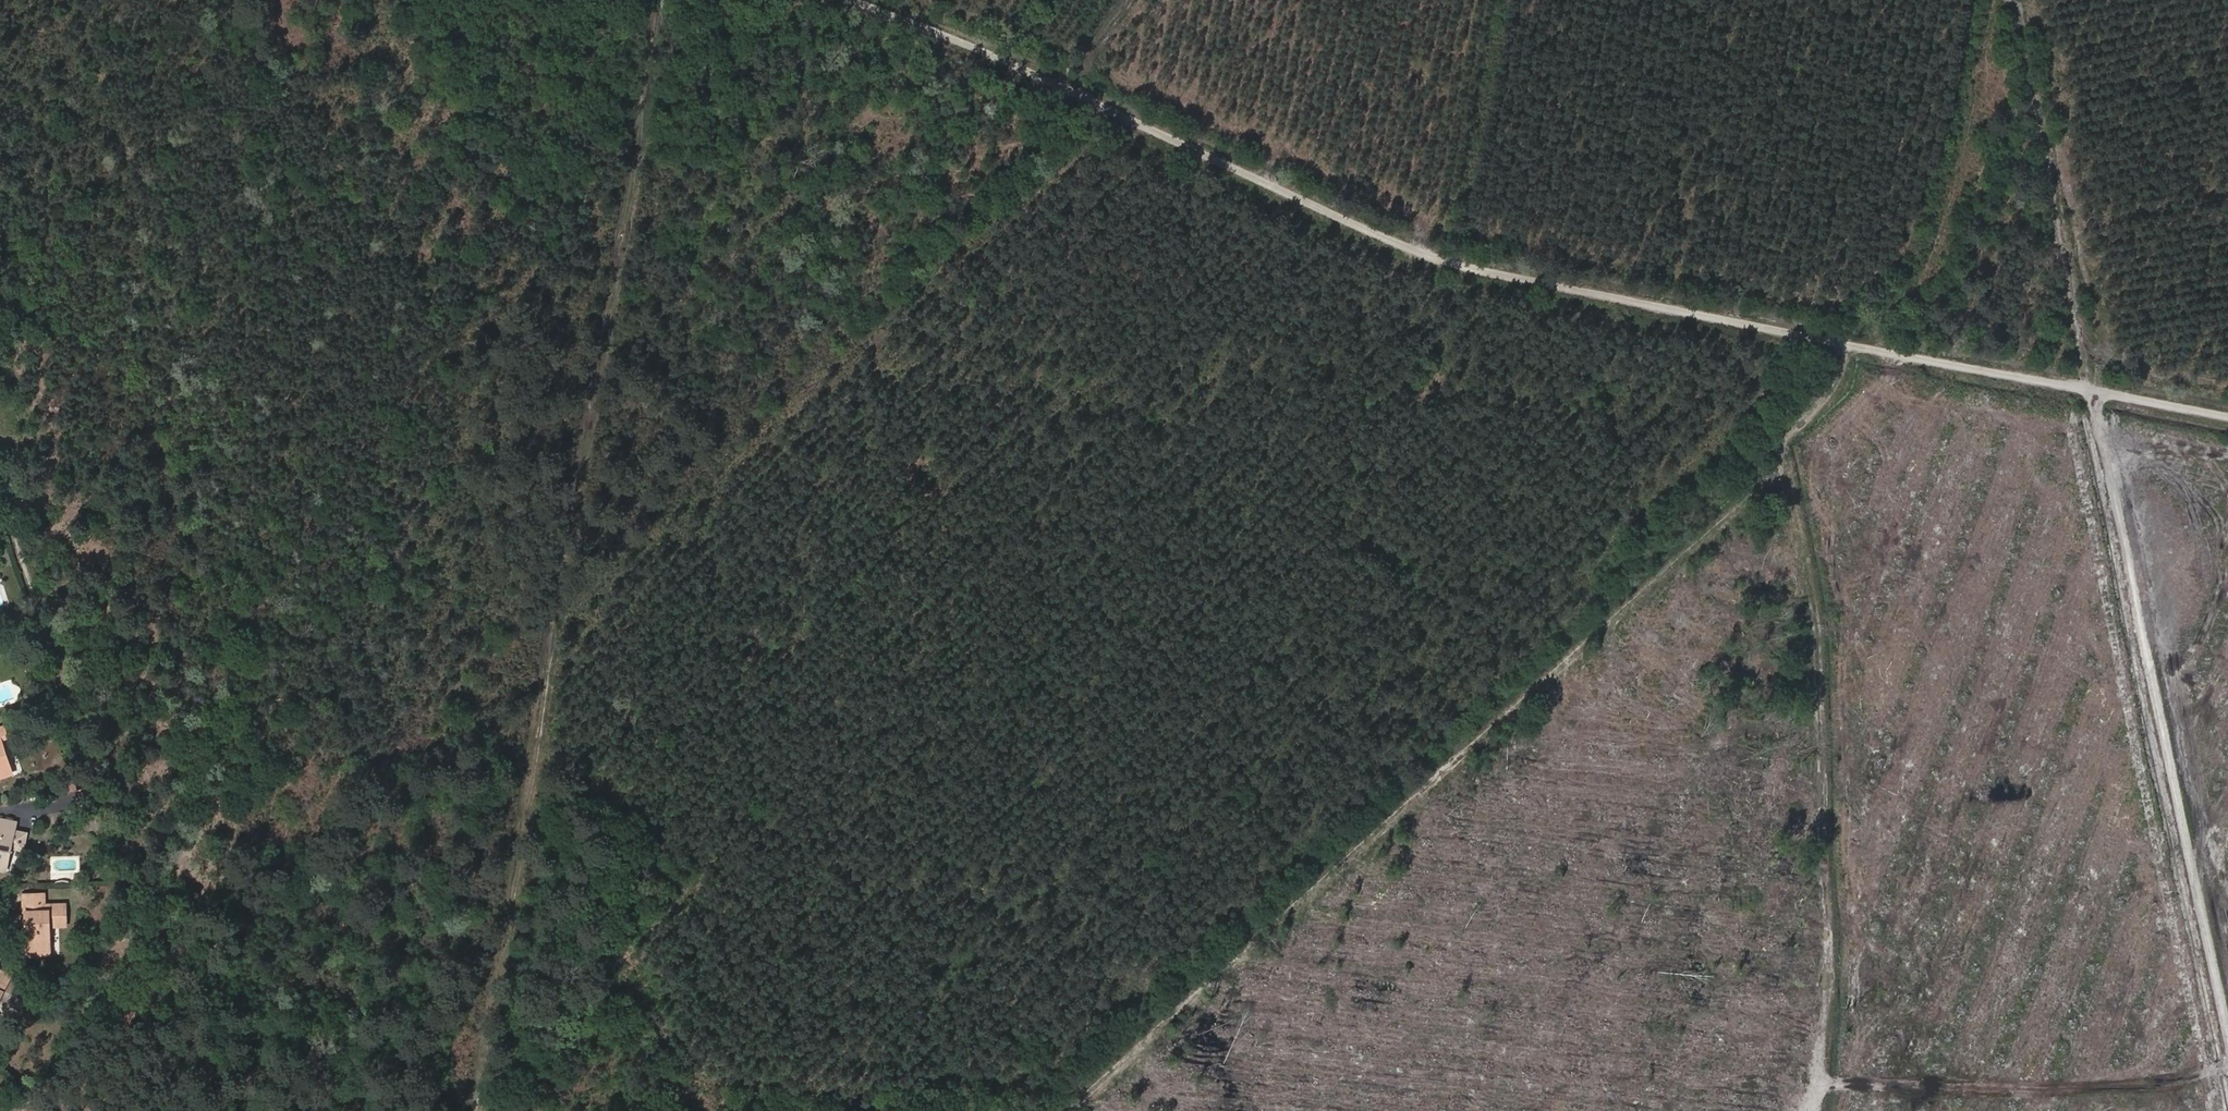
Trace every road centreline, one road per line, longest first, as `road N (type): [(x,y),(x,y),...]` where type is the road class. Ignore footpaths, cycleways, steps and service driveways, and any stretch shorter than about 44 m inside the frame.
road 1 (track): [(856,0),(1451,264),(2227,416)]
road 2 (track): [(476,1110),(664,0)]
road 3 (track): [(1855,346),(1838,389),(1787,438),(1788,461),(1072,1110)]
road 4 (track): [(2011,0),(2227,1028)]

